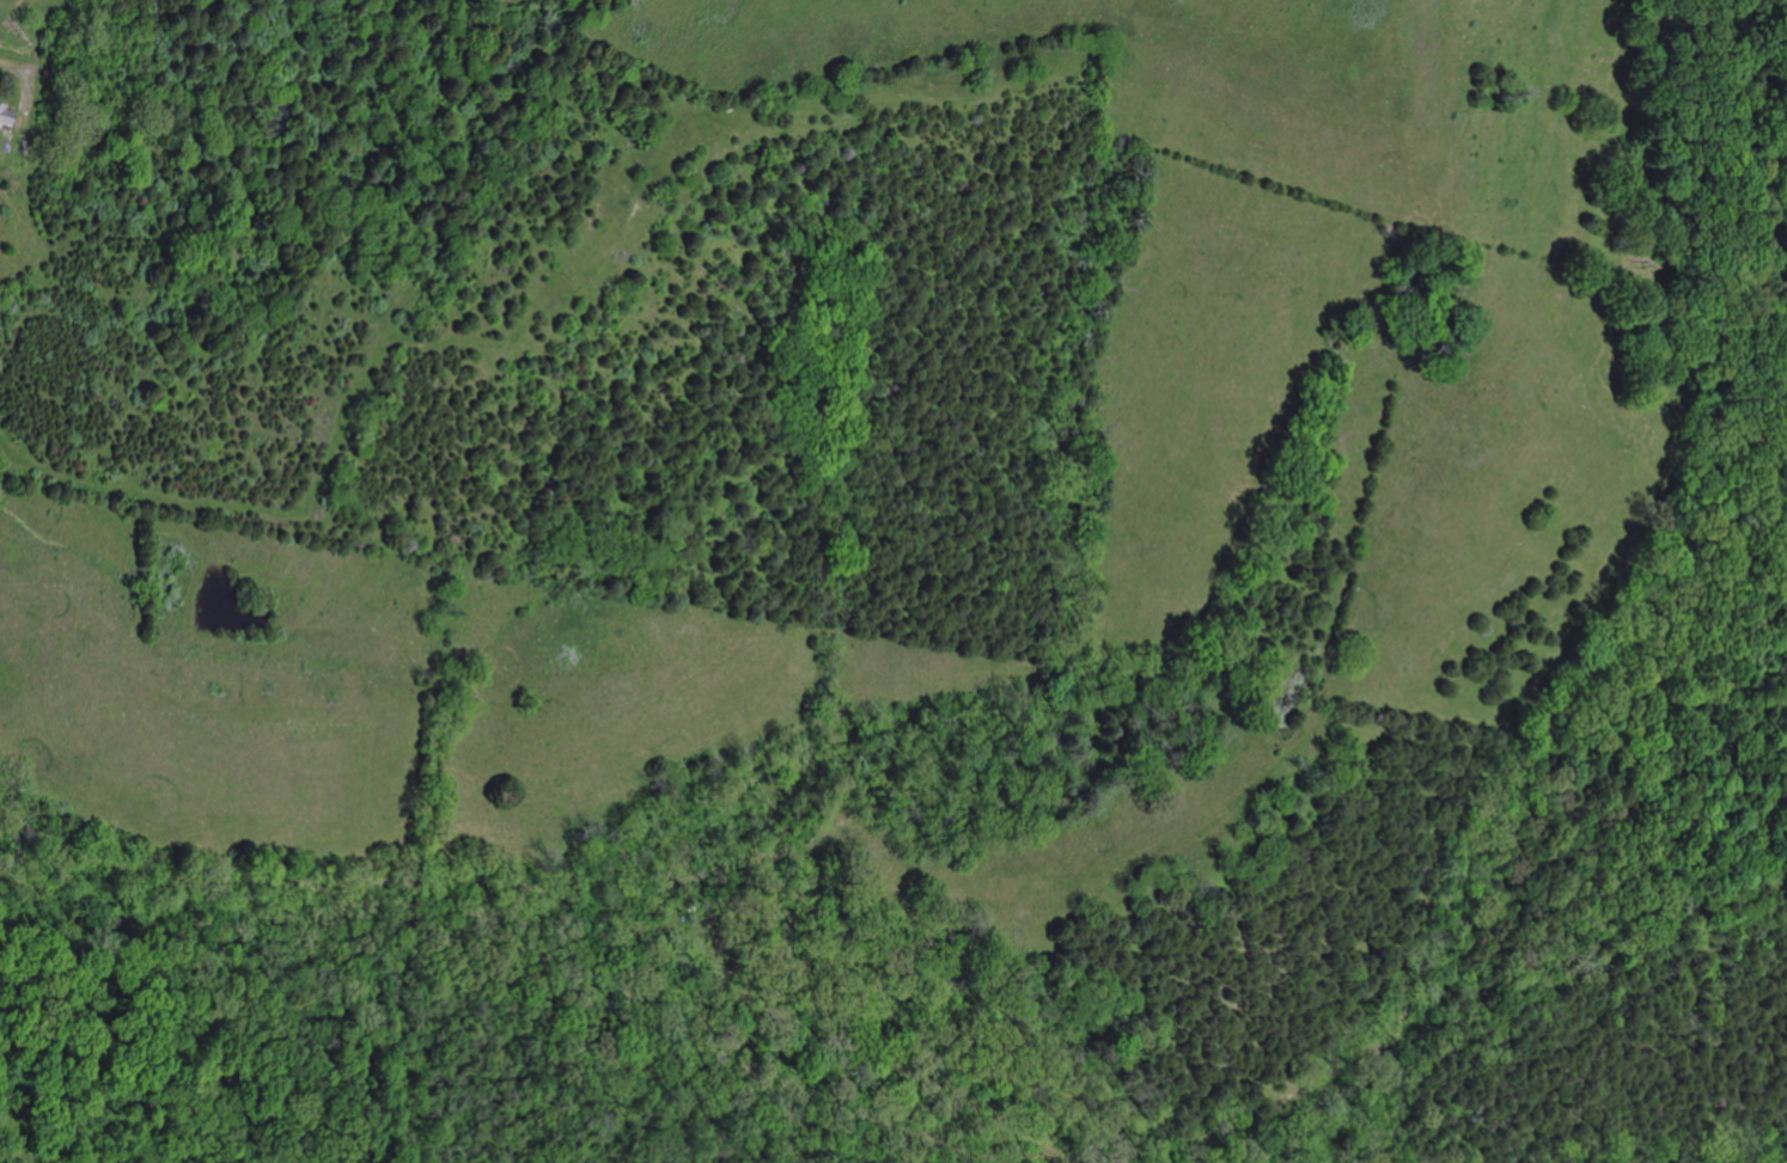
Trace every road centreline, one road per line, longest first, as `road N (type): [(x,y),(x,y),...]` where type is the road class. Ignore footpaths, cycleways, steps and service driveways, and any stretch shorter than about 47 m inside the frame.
road 1 (track): [(1353,680),(1264,769),(1188,828),(1067,875),(986,887),(874,849),(823,844),(730,864),(606,910),(463,885),(238,881),(104,865),(37,839),(0,806)]
road 2 (track): [(0,435),(36,467),(103,488),(301,507),(359,379),(382,350),(403,339),(482,343),(504,331),(667,169)]

